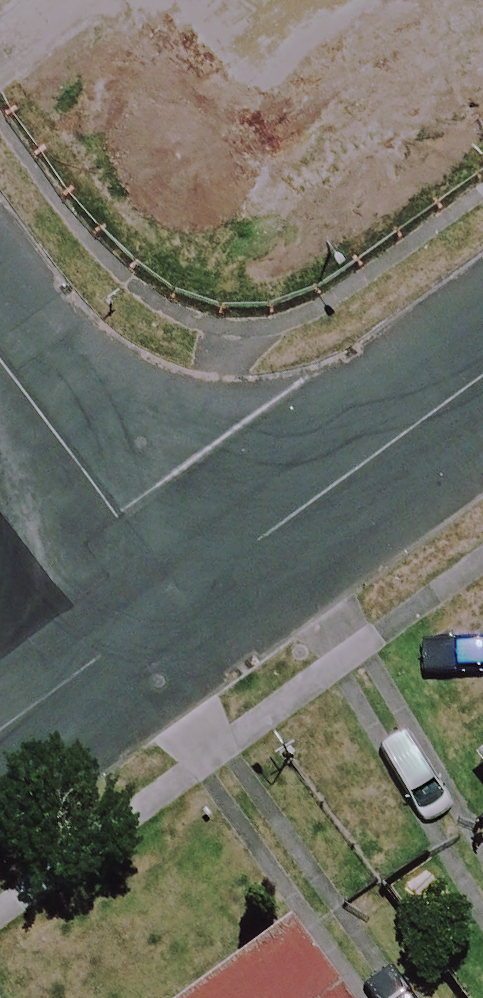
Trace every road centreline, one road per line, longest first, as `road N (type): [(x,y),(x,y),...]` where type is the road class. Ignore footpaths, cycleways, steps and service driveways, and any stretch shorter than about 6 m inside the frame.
road 1 (tertiary): [(183,600),(482,374)]
road 2 (residential): [(183,600),(0,362)]
road 3 (tertiary): [(0,734),(183,600)]

